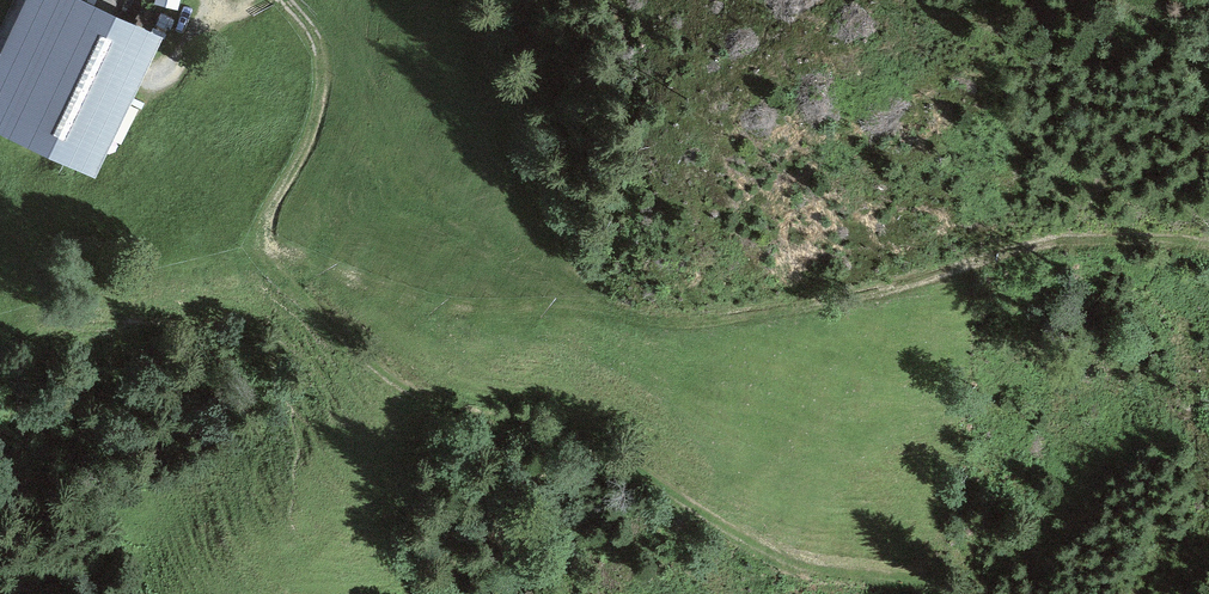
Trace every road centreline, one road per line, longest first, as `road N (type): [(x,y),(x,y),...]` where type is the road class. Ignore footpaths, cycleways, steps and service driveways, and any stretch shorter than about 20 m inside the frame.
road 1 (track): [(286,0),(318,42),(322,93),(307,151),(269,211),(265,244),(275,274),(304,306),(389,382),(444,411),(554,431),(785,564),(907,579),(942,593)]
road 2 (track): [(265,244),(442,304),(677,323),(833,303),(1070,243),(1143,239),(1208,247)]

